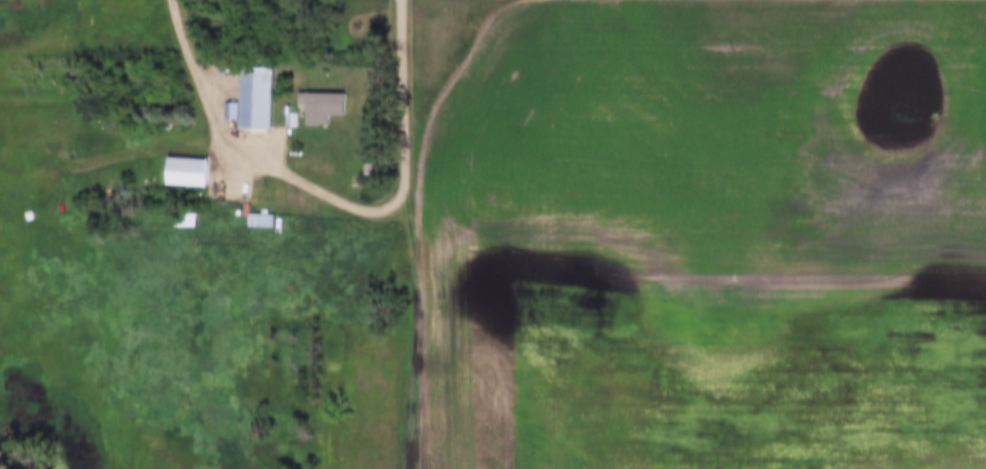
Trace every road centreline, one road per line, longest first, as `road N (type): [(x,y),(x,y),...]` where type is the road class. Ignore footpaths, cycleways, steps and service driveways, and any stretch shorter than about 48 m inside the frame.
road 1 (track): [(413,468),(406,191)]

